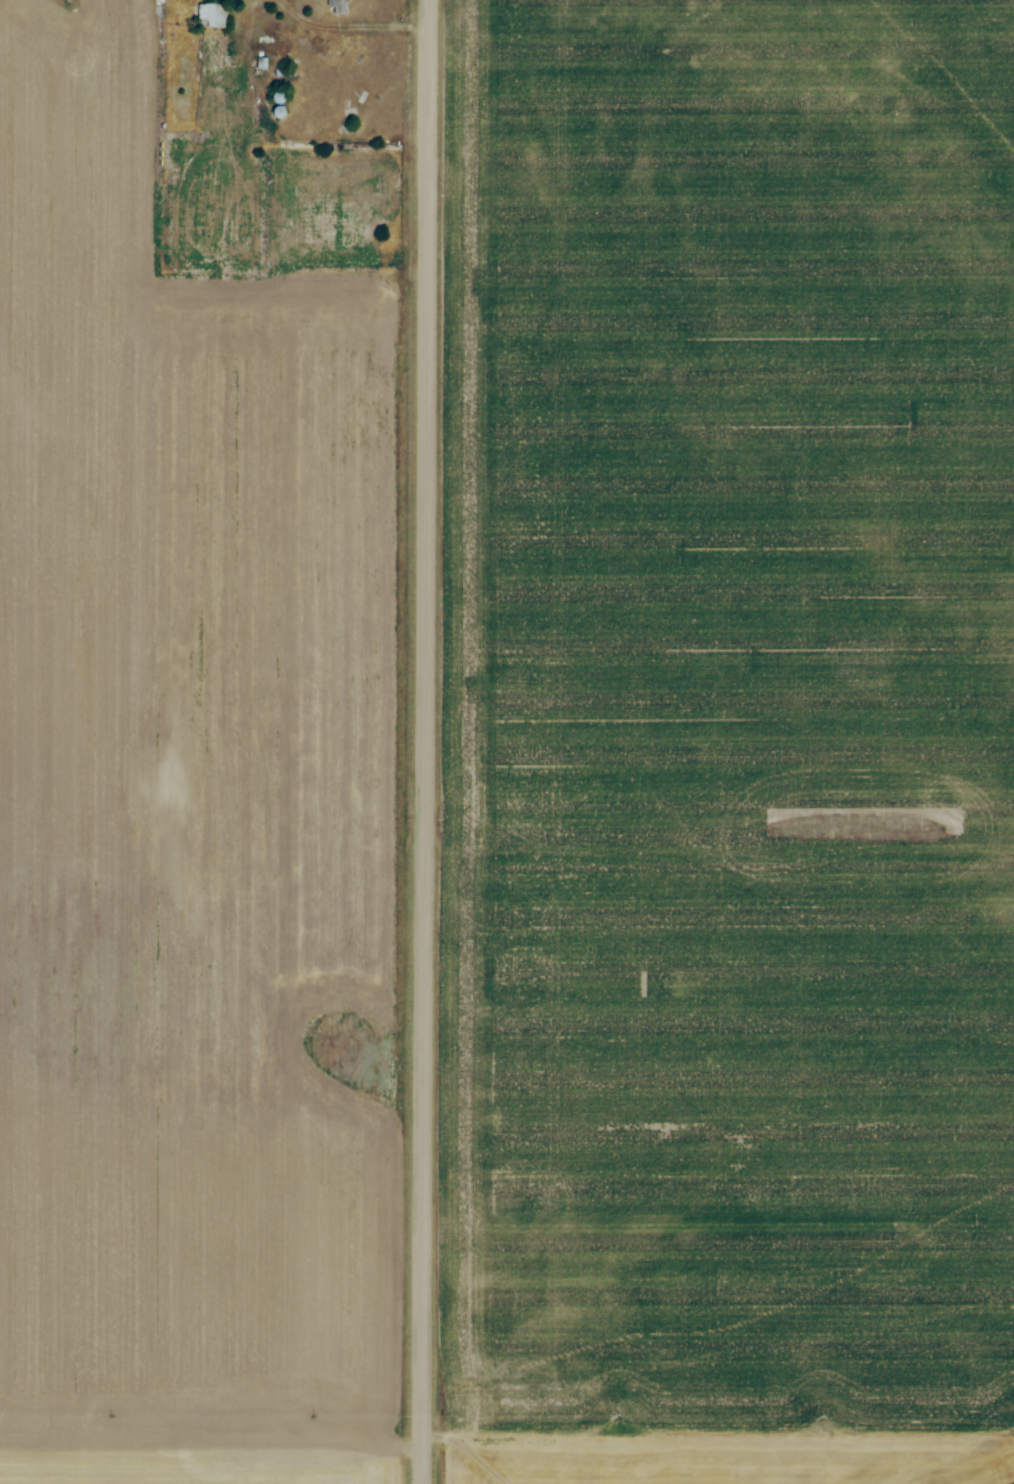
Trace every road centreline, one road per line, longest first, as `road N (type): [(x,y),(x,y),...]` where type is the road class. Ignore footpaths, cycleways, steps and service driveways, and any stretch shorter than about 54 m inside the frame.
road 1 (residential): [(427,0),(421,1483)]

